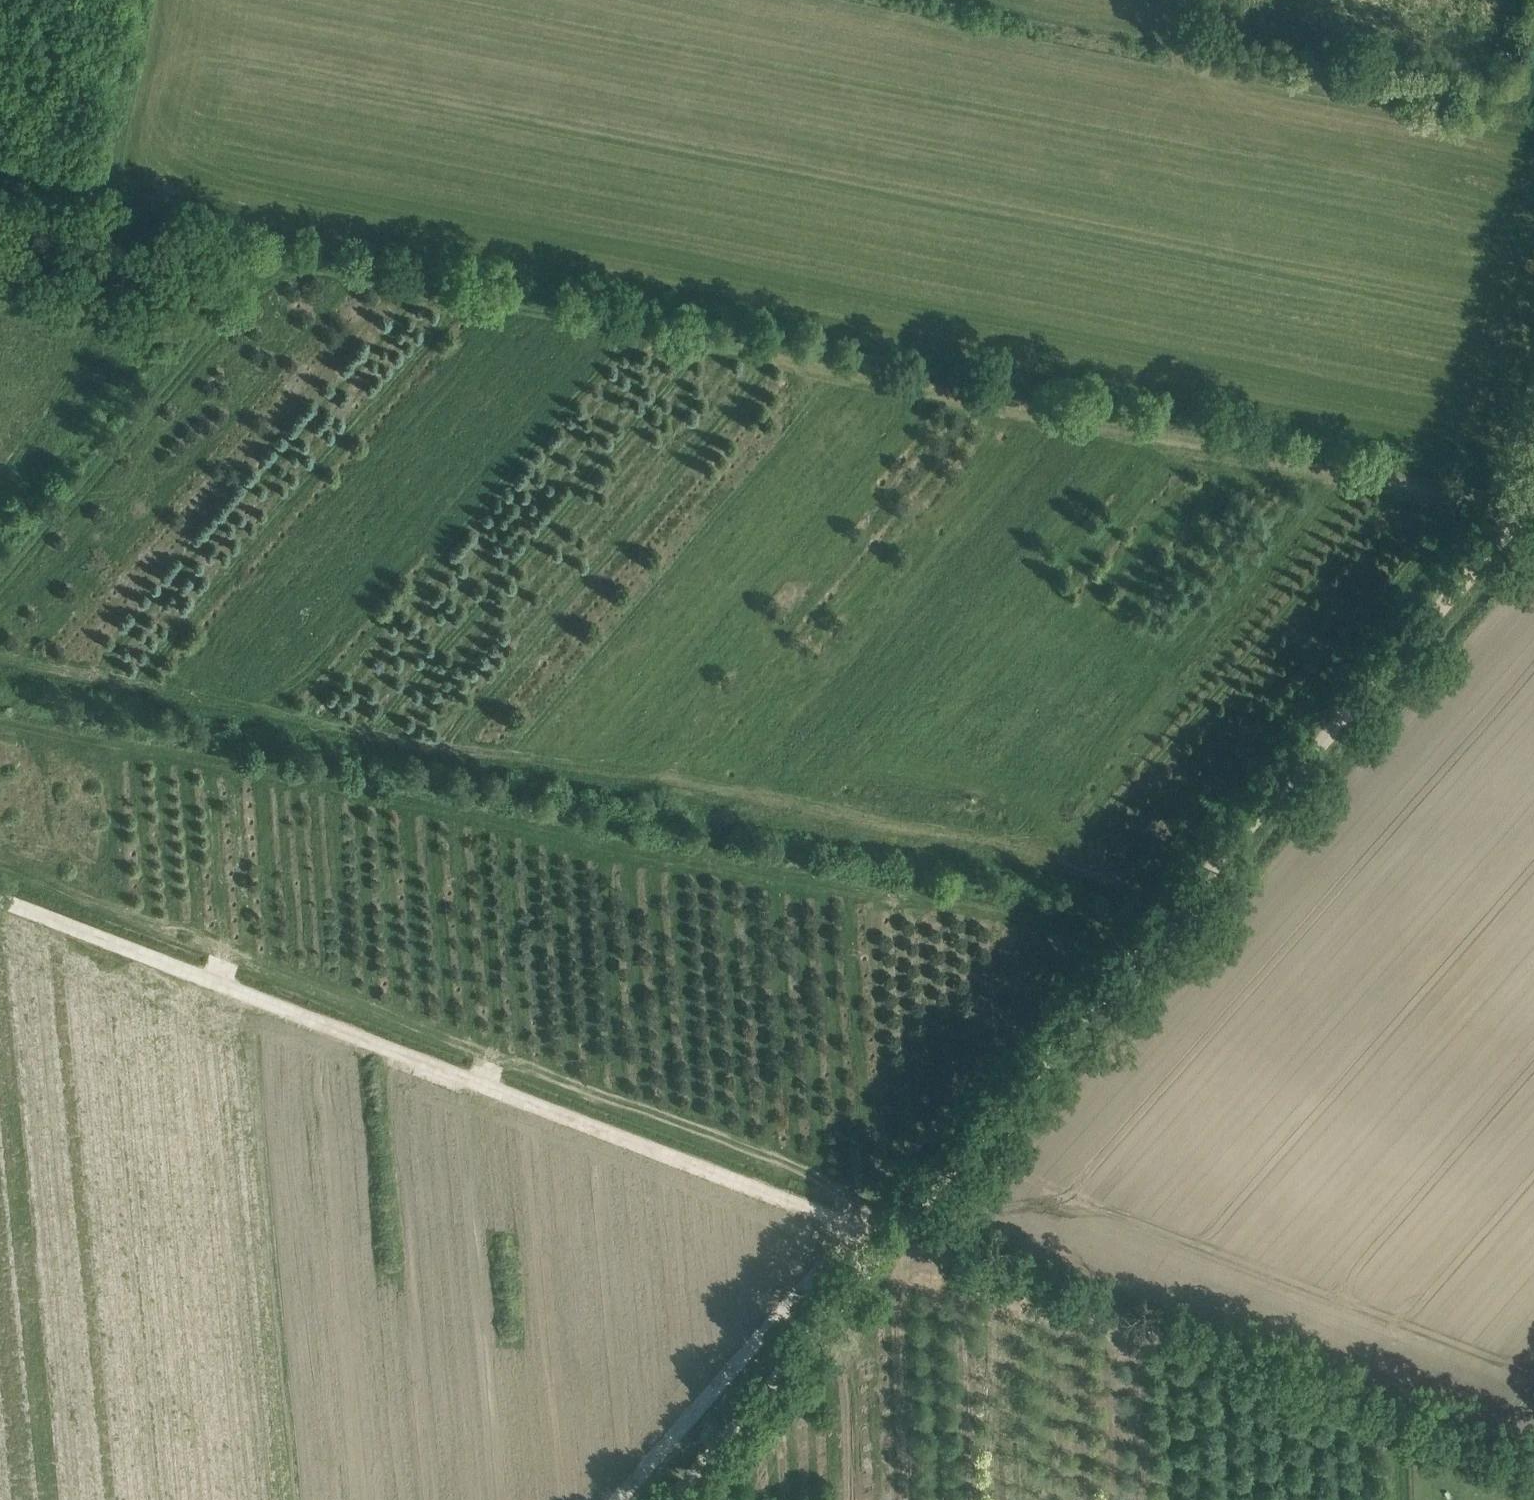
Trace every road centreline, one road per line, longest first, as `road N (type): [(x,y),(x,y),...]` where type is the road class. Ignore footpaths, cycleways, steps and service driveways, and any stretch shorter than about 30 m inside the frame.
road 1 (track): [(1533,477),(898,1219)]
road 2 (track): [(898,1219),(0,863)]
road 3 (track): [(898,1219),(663,1499)]

